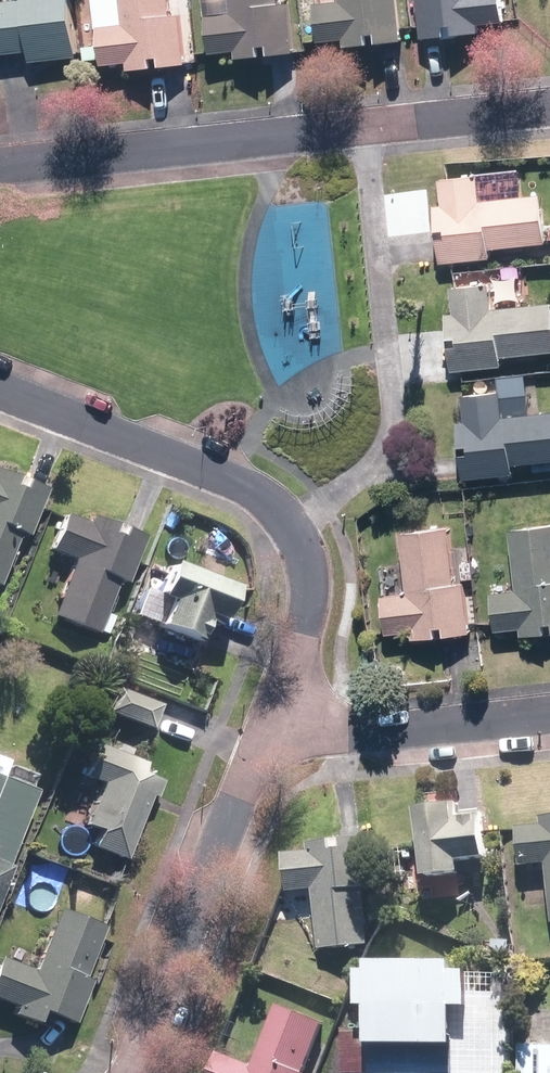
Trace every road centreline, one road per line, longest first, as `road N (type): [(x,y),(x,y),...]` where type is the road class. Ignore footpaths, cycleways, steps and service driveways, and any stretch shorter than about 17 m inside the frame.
road 1 (residential): [(268,738),(310,601),(298,530),(257,488),(0,391)]
road 2 (residential): [(0,167),(360,132)]
road 3 (residential): [(140,1072),(268,738)]
road 4 (residential): [(549,711),(268,738)]
road 5 (residential): [(360,132),(549,111)]

